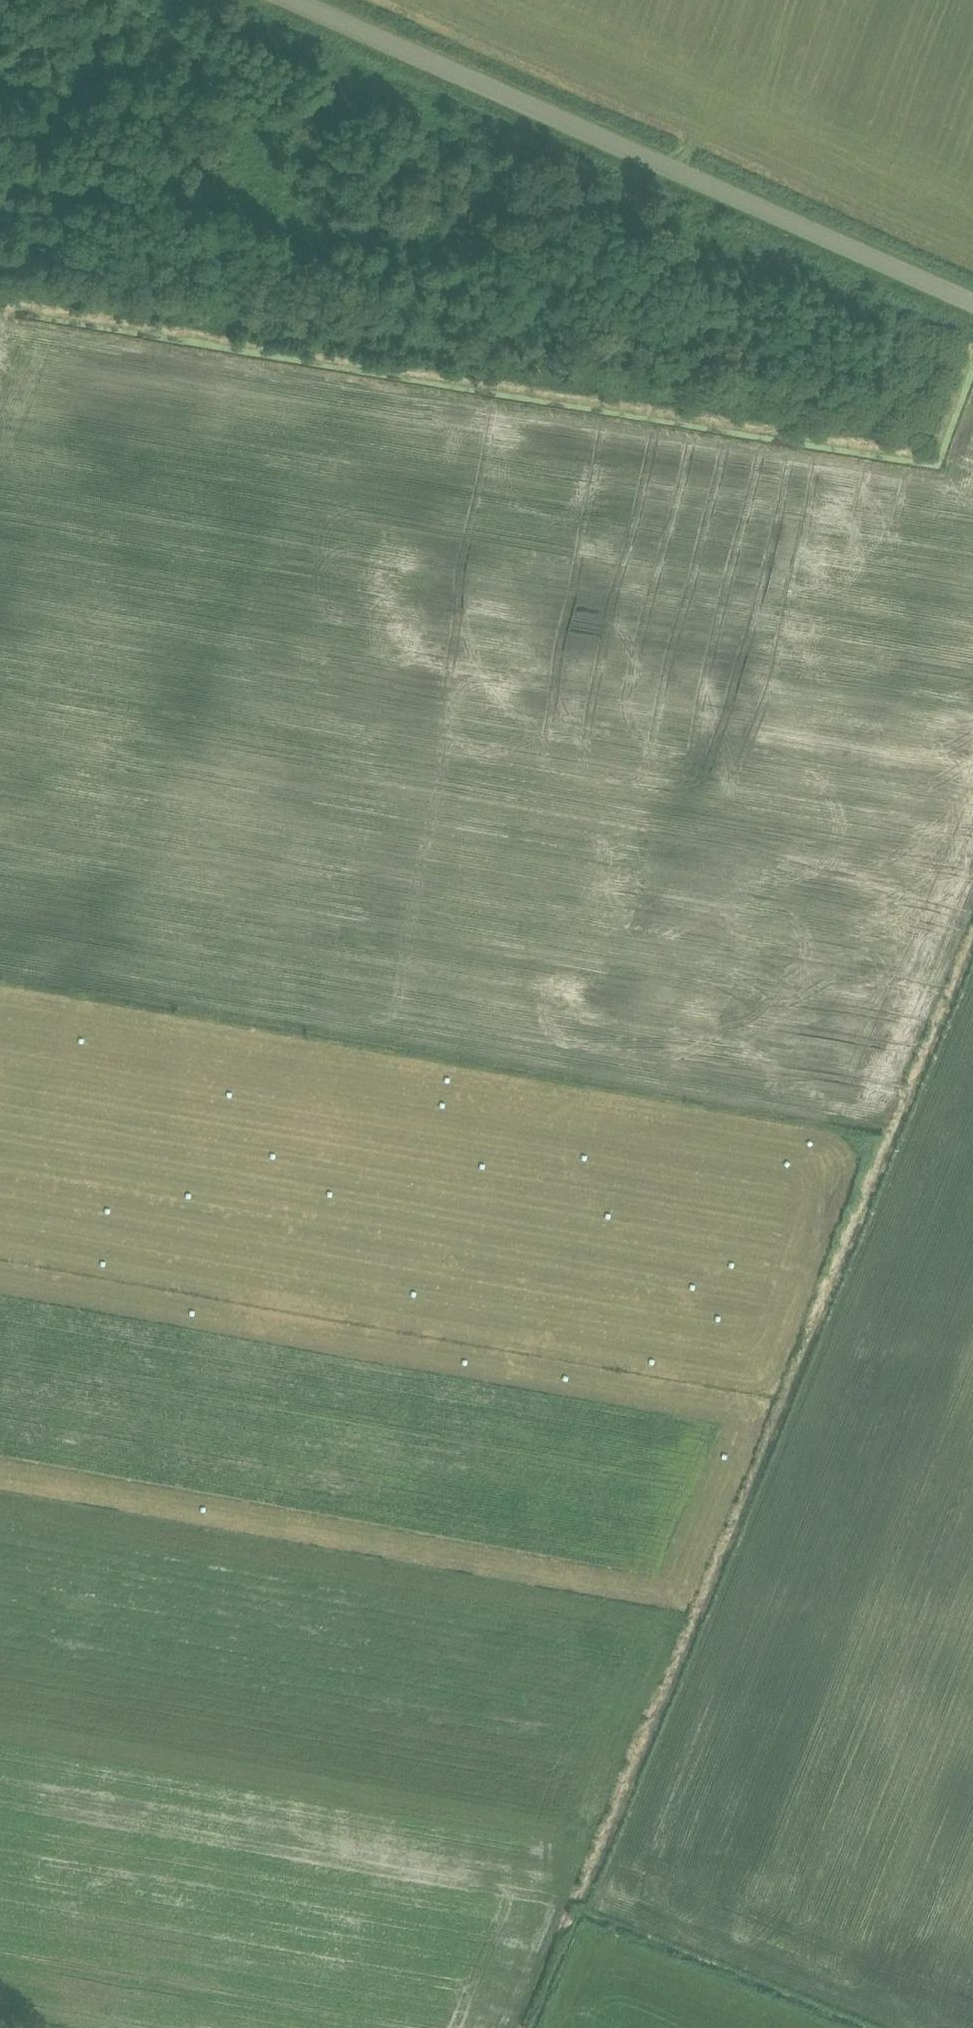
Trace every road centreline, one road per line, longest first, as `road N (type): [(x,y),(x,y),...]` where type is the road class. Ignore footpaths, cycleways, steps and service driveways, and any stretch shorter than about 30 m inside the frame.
road 1 (unclassified): [(972,302),(290,0)]

